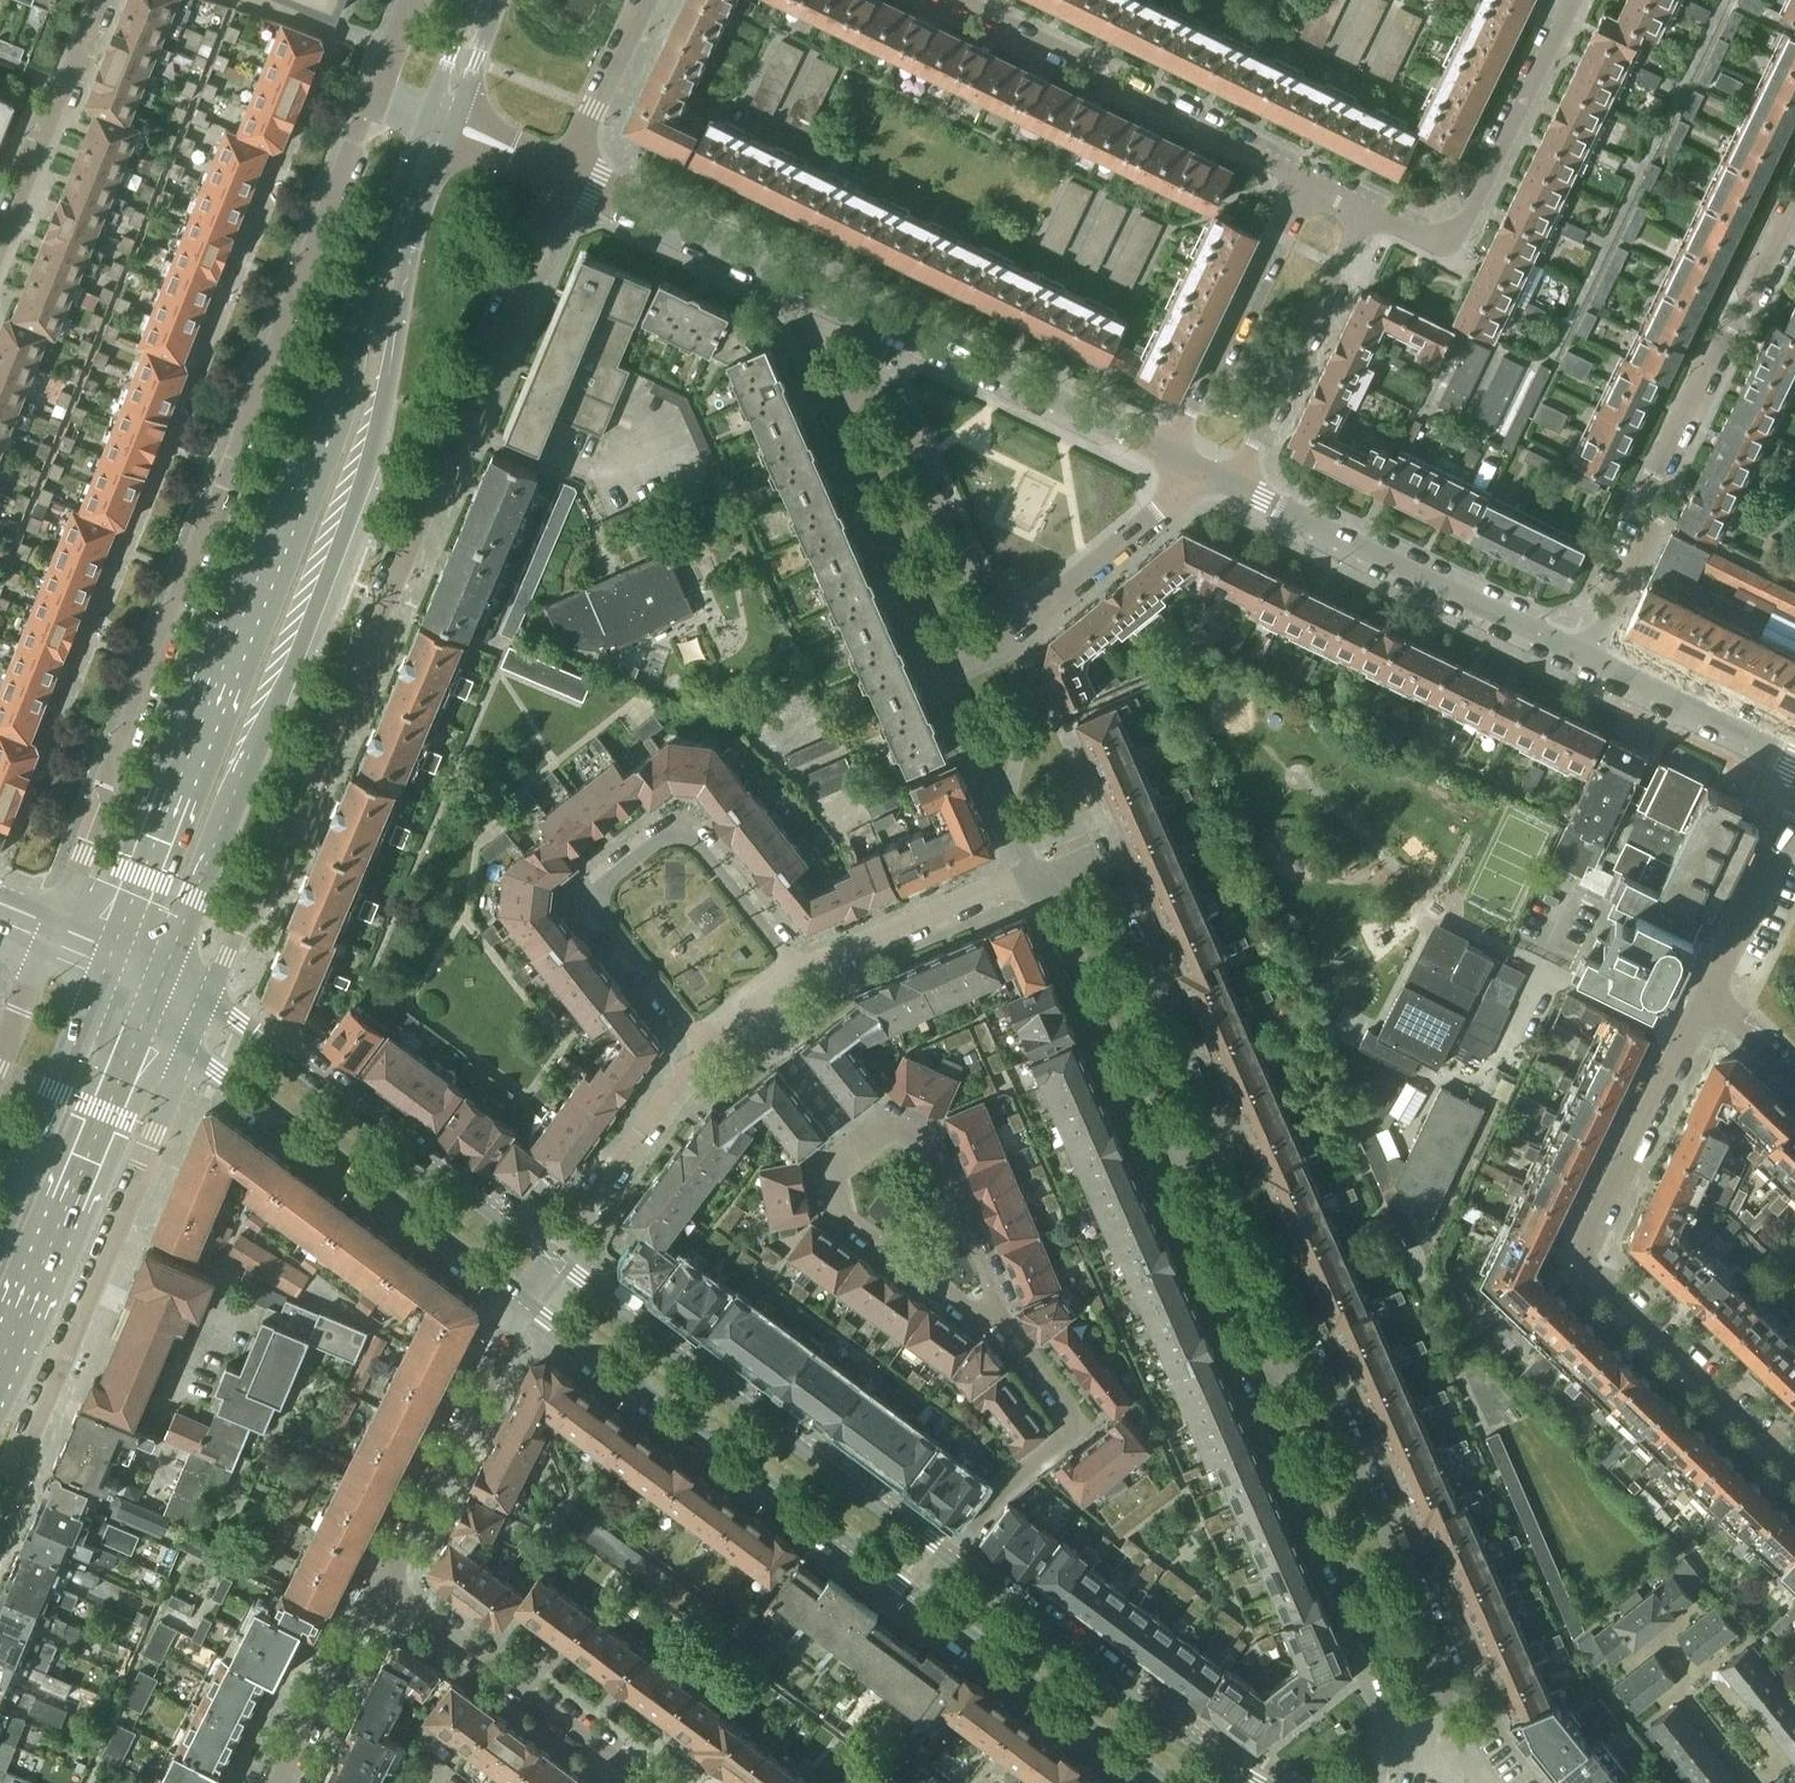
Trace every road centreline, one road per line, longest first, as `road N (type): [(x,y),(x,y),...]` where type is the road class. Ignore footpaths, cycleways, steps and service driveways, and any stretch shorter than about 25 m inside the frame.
road 1 (secondary): [(166,981),(369,459),(408,268),(452,123)]
road 2 (residential): [(377,91),(52,934)]
road 3 (secondary): [(429,113),(102,954)]
road 4 (residential): [(208,998),(563,170)]
road 5 (residential): [(1169,454),(563,170)]
road 6 (residential): [(1794,1458),(1594,1265),(1588,1232),(1711,993)]
road 7 (residential): [(1589,660),(1653,527),(1663,459),(1794,204)]
road 8 (secondary): [(948,1554),(553,1258)]
road 9 (secondary): [(527,1298),(918,1595)]
road 10 (residential): [(0,1500),(186,1049)]
road 11 (residential): [(798,968),(693,834),(662,835),(593,896),(703,1038)]
road 12 (secondary): [(553,1258),(208,998)]
road 13 (residential): [(1405,1706),(1435,1710),(1449,1695),(1448,1672),(1308,1350)]
road 14 (secondary): [(186,1049),(527,1298)]
road 15 (residential): [(1308,1350),(1259,1372),(1405,1706)]
road 16 (secondary): [(0,1389),(154,1013)]
road 17 (residential): [(1589,660),(1232,485)]
road 18 (residential): [(964,0),(1309,180)]
road 19 (secondary): [(1253,1782),(948,1554)]
road 20 (residential): [(1037,870),(1165,1162),(1215,1141)]
road 21 (residential): [(1215,1141),(1087,851),(1037,870)]
road 22 (residential): [(1367,211),(1428,240),(1461,228),(1572,0)]
road 23 (residential): [(831,405),(945,666),(999,636)]
road 24 (residential): [(948,1554),(1007,1484),(1082,1422),(994,1307)]
road 25 (residential): [(999,636),(888,390),(859,388),(831,405)]
road 26 (residential): [(527,1298),(383,1583)]
road 27 (secondary): [(918,1595),(1169,1782)]
road 28 (residential): [(1309,180),(1169,454)]
road 29 (residential): [(1232,485),(1367,211)]
road 30 (residential): [(383,1583),(616,1758)]
road 31 (secondary): [(102,954),(0,1204)]
road 32 (residential): [(994,1307),(969,1307),(840,1214),(831,1165),(858,1143)]
road 33 (residential): [(703,1038),(553,1258)]
road 34 (residential): [(0,246),(99,0)]
road 35 (residential): [(994,1307),(927,1134),(890,1122),(858,1143)]
road 36 (residential): [(1037,870),(798,968)]
road 37 (residential): [(999,636),(1152,517),(1188,464)]
road 38 (residential): [(1794,761),(1589,660)]
road 39 (residential): [(383,1583),(284,1782)]
road 40 (residential): [(1711,993),(1794,815)]
road 41 (residential): [(563,170),(643,0)]
road 42 (residential): [(858,1143),(751,1002)]
road 43 (residential): [(52,934),(0,1056)]
road 44 (secondary): [(452,123),(497,0)]
road 45 (secondary): [(470,0),(429,113)]

